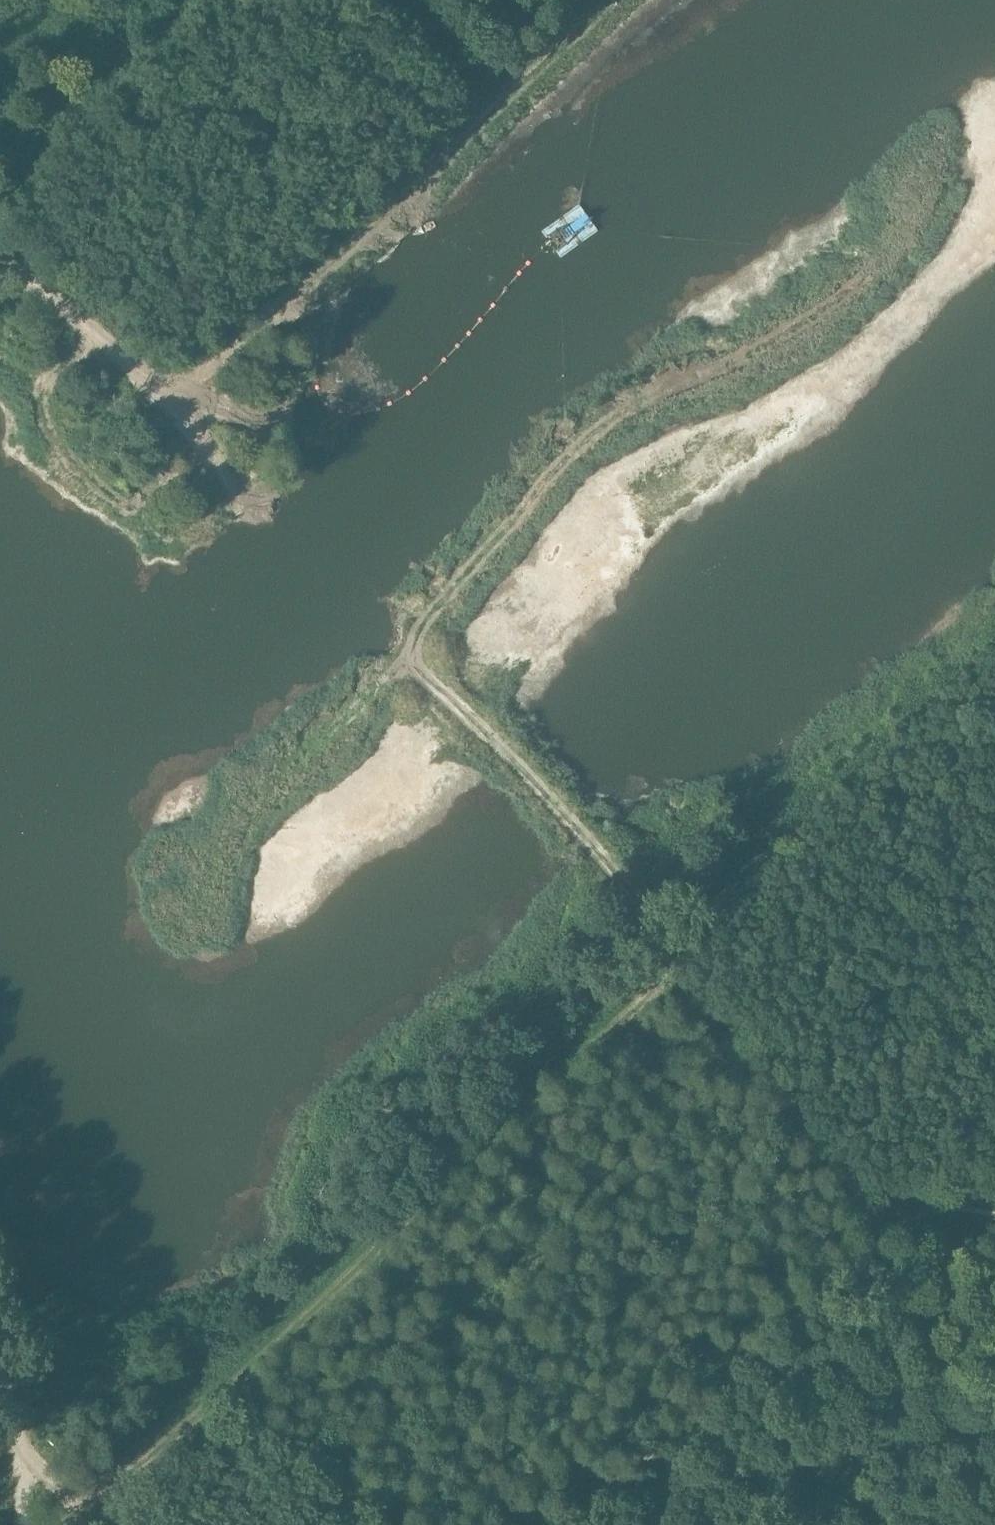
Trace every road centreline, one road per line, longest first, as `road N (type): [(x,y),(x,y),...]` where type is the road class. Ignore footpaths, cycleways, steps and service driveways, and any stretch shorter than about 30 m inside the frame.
road 1 (track): [(67,1524),(241,1381),(681,969)]
road 2 (track): [(426,681),(584,842),(681,969),(905,1213)]
road 3 (track): [(616,0),(171,416)]
road 4 (track): [(0,275),(58,303),(171,416)]

